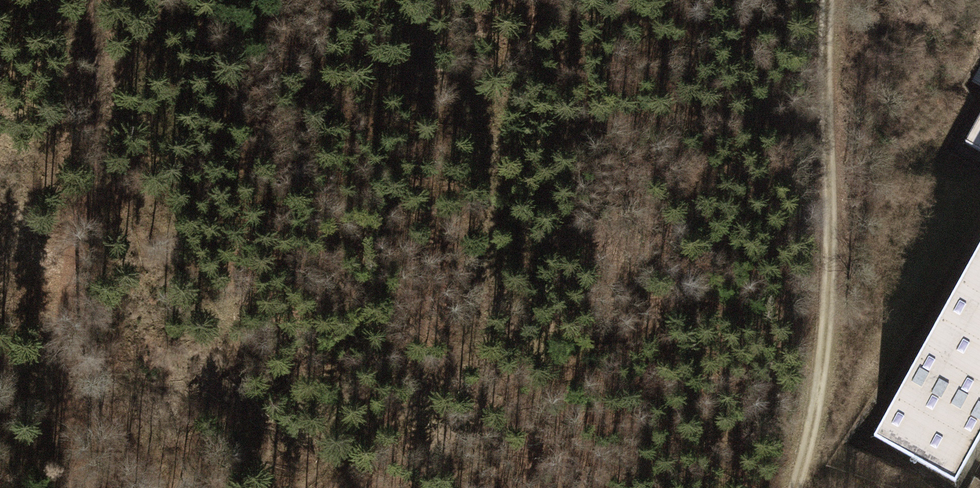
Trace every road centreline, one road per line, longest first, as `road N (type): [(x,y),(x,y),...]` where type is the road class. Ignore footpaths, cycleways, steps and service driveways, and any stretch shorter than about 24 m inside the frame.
road 1 (track): [(305,487),(379,429),(459,345),(494,226),(473,0)]
road 2 (track): [(826,0),(838,195),(829,383),(794,487)]
road 3 (track): [(80,487),(69,362),(93,133)]

